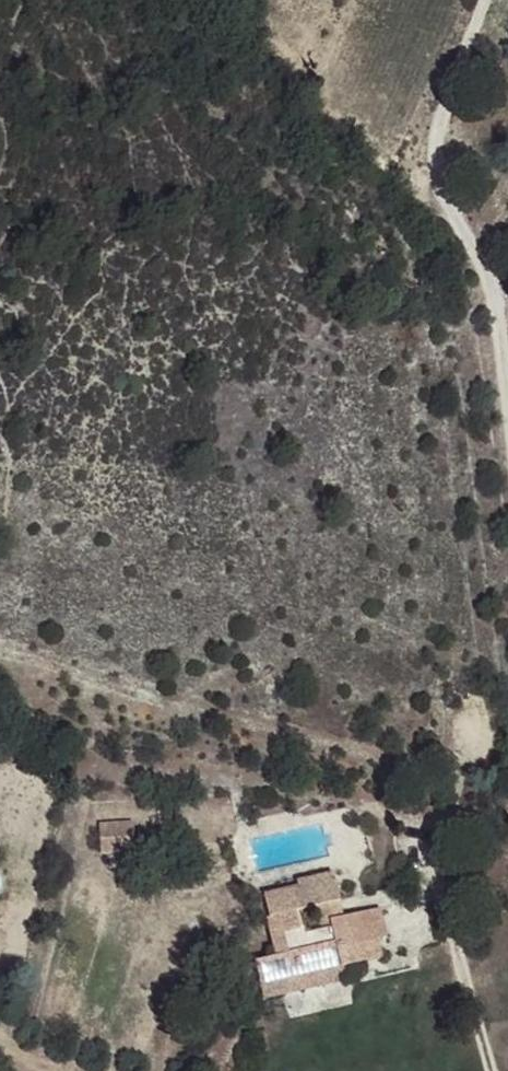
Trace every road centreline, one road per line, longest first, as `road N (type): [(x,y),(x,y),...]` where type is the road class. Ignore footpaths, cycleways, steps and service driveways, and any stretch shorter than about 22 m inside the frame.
road 1 (unclassified): [(507,396),(487,275),(432,184),(486,0)]
road 2 (unclassified): [(497,1070),(454,931)]

